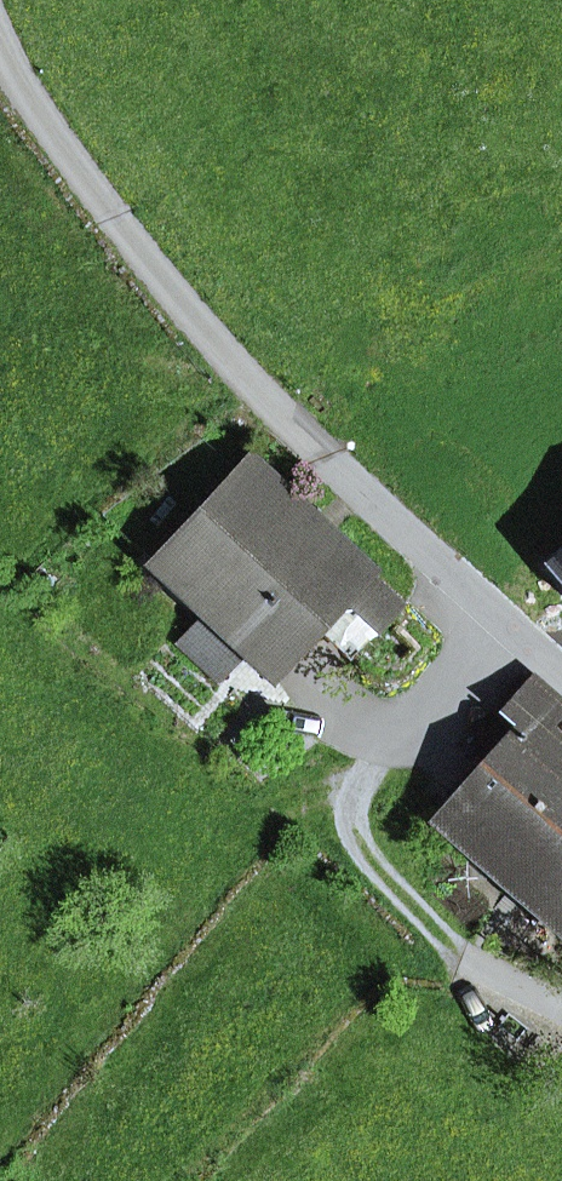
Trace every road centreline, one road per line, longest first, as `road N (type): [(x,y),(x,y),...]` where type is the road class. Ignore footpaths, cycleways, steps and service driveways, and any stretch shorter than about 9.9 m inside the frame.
road 1 (residential): [(197,325),(561,680)]
road 2 (unclassified): [(0,39),(46,121),(197,325)]
road 3 (track): [(470,964),(353,863),(337,833),(337,798),(366,762)]

